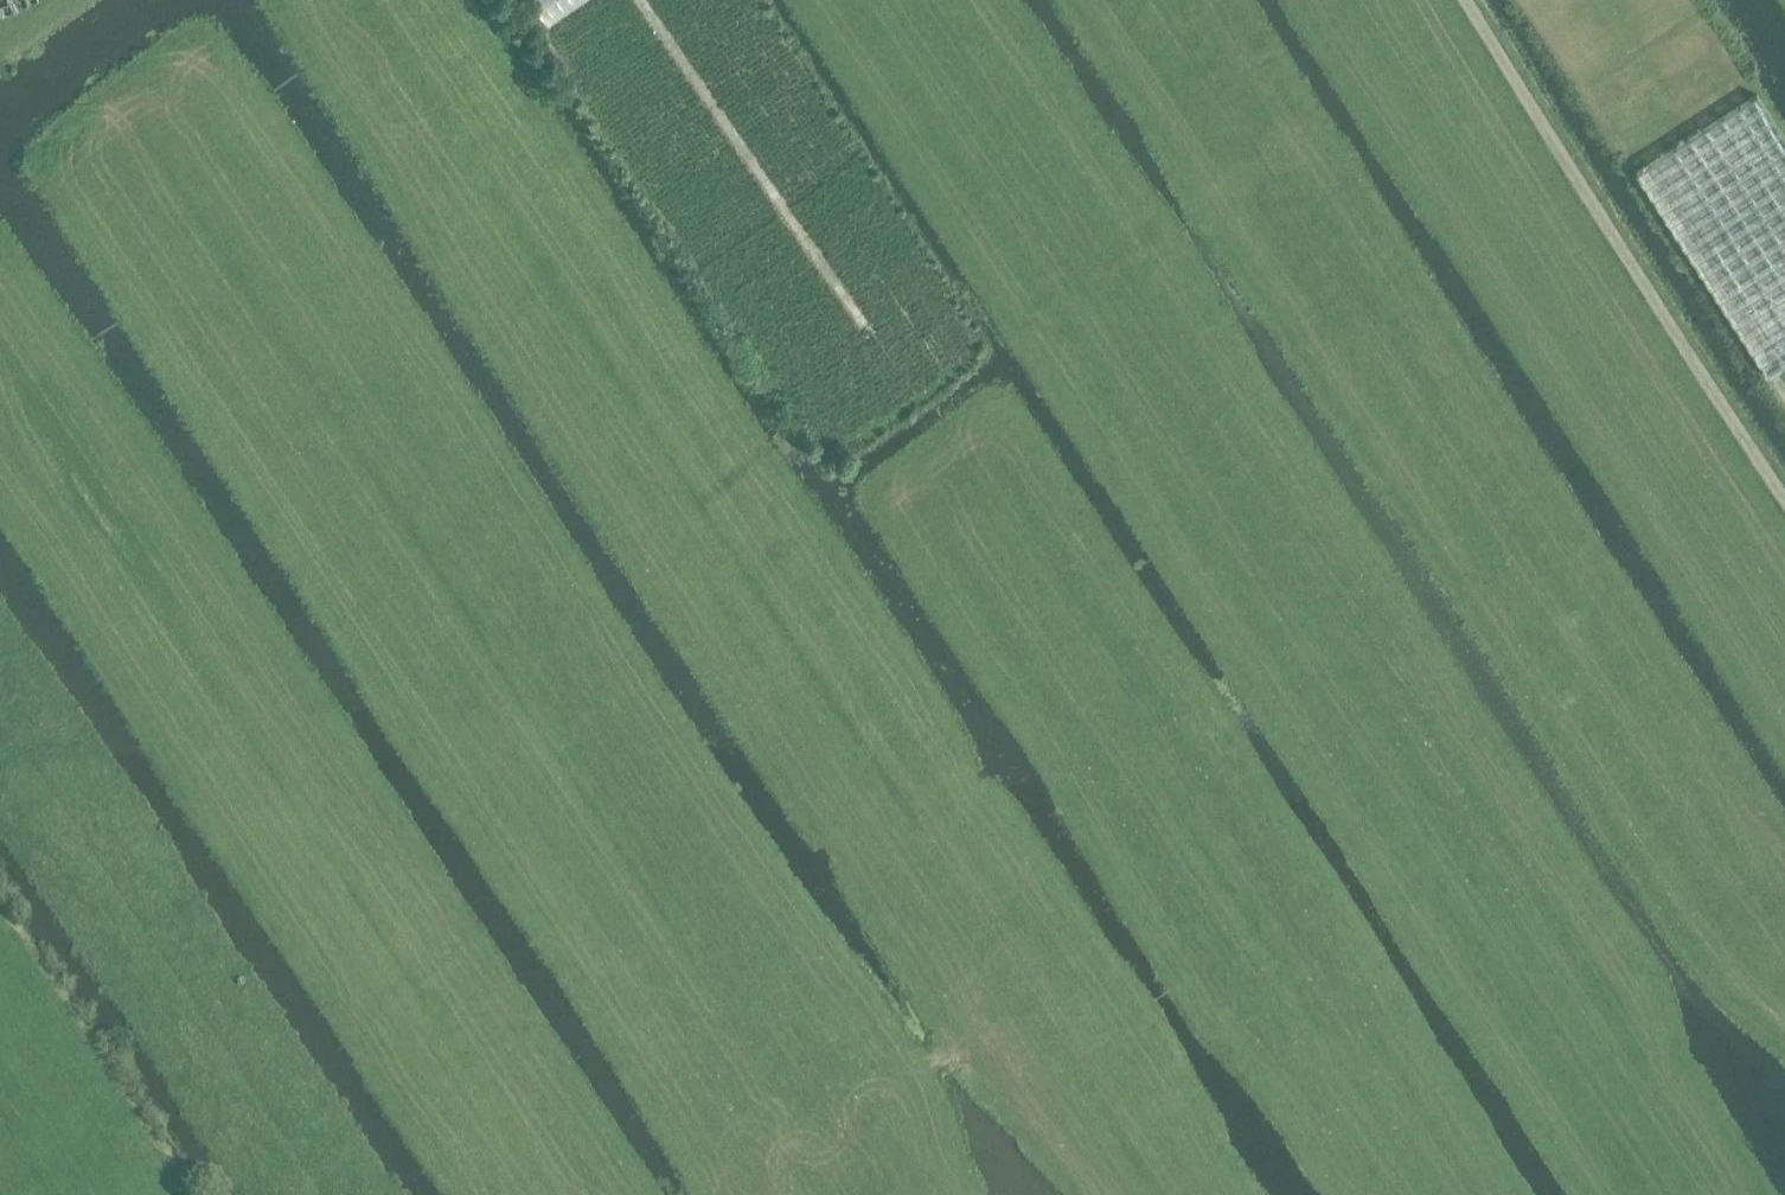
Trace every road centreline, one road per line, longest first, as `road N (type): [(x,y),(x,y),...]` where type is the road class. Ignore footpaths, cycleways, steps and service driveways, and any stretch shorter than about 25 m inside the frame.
road 1 (track): [(1784,501),(1464,0)]

